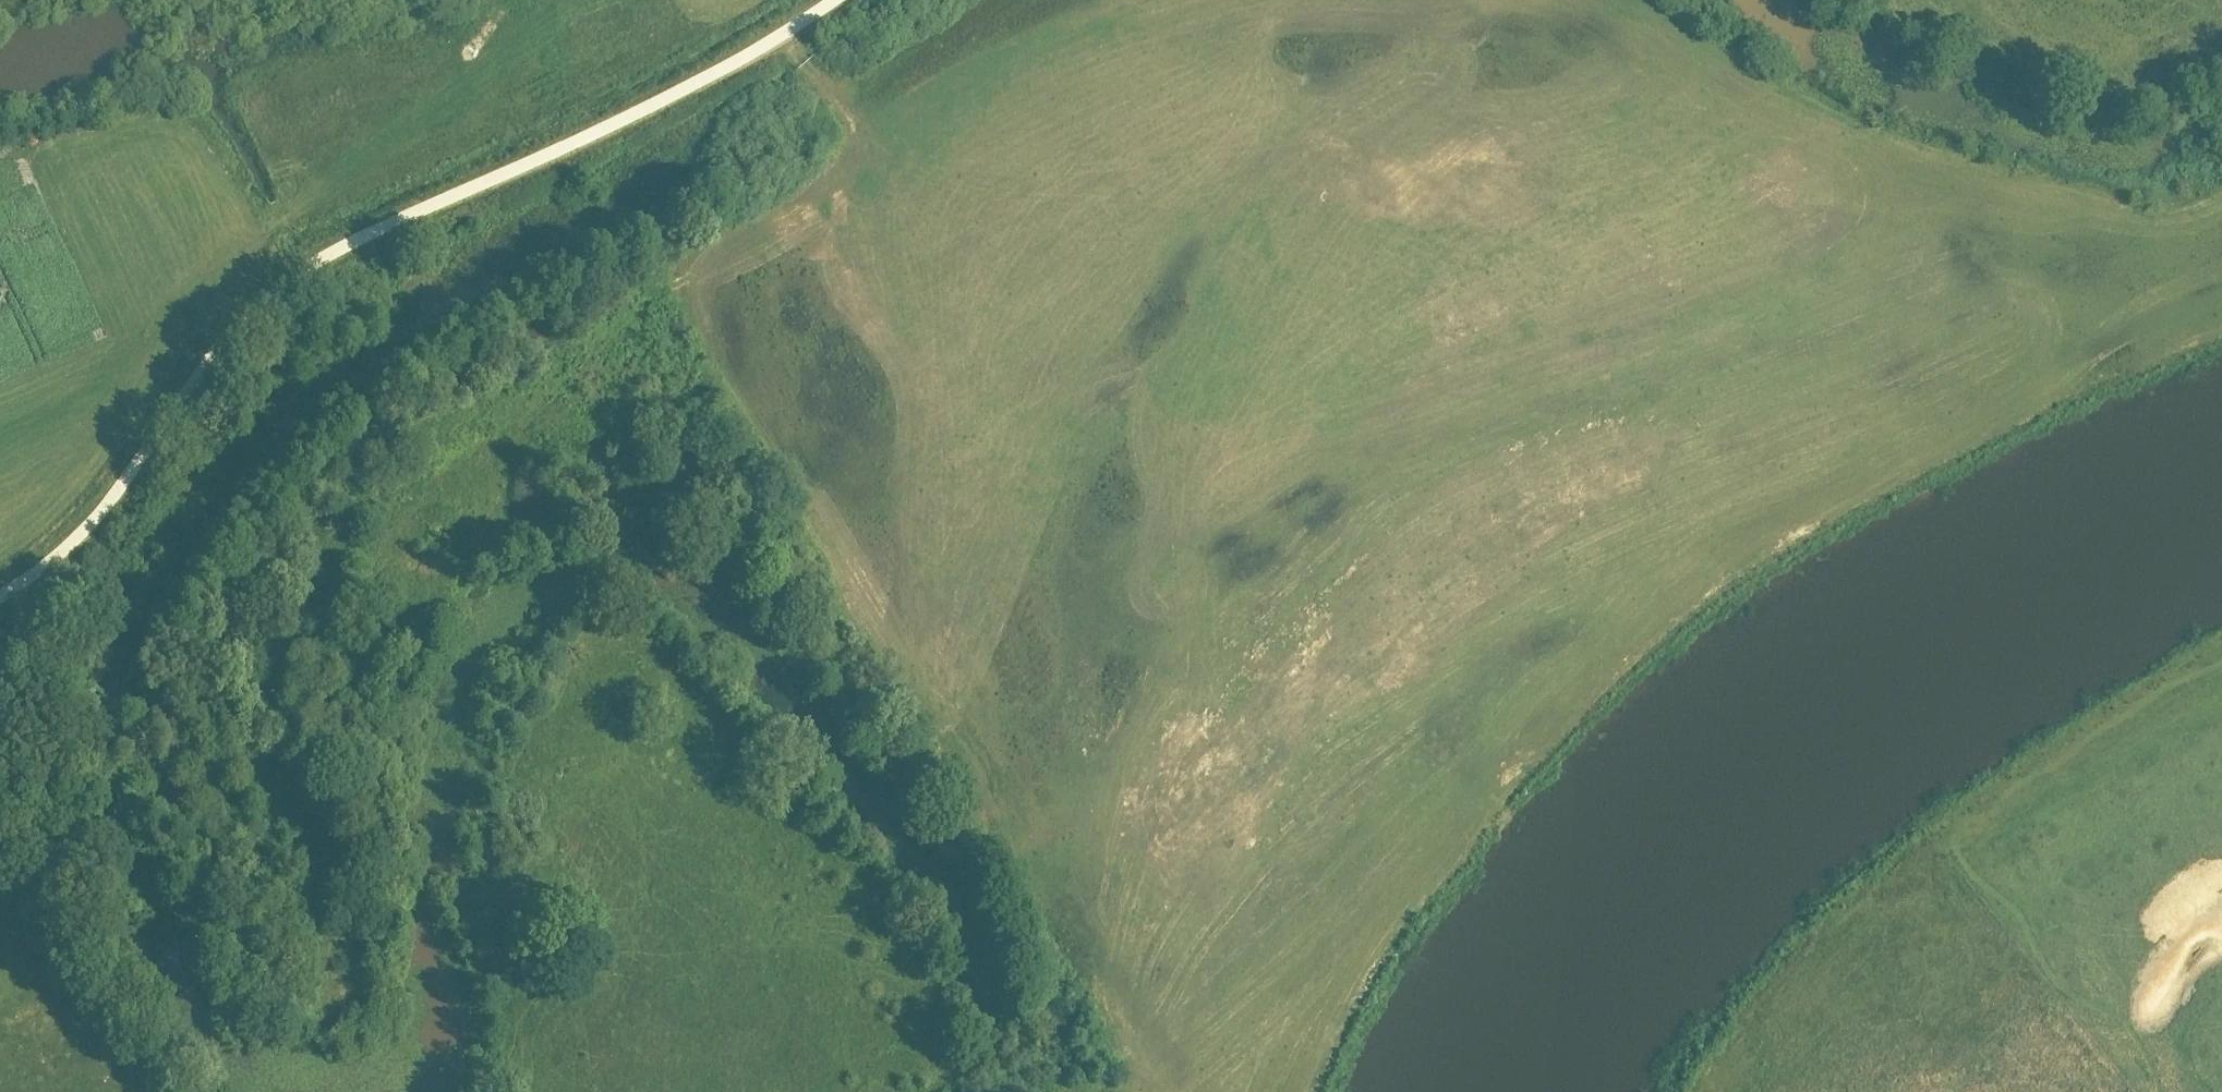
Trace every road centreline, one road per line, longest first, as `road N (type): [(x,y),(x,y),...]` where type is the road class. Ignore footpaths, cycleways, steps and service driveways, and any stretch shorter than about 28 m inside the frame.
road 1 (unclassified): [(0,598),(60,555),(111,503),(208,359),(302,277),(772,39)]

